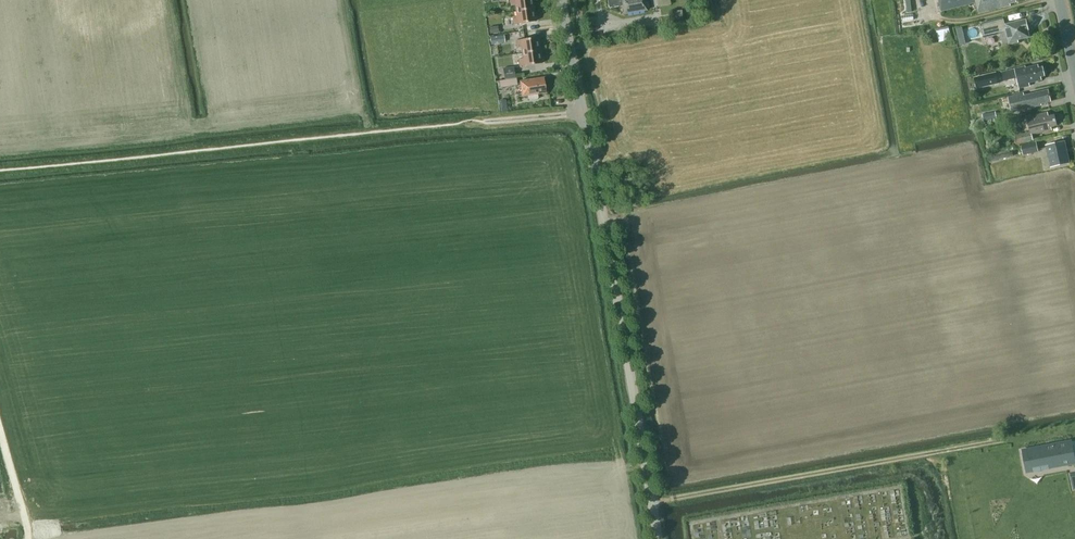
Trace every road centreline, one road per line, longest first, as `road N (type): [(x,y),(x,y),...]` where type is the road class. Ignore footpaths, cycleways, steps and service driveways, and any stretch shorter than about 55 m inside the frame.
road 1 (unclassified): [(659,538),(561,0)]

